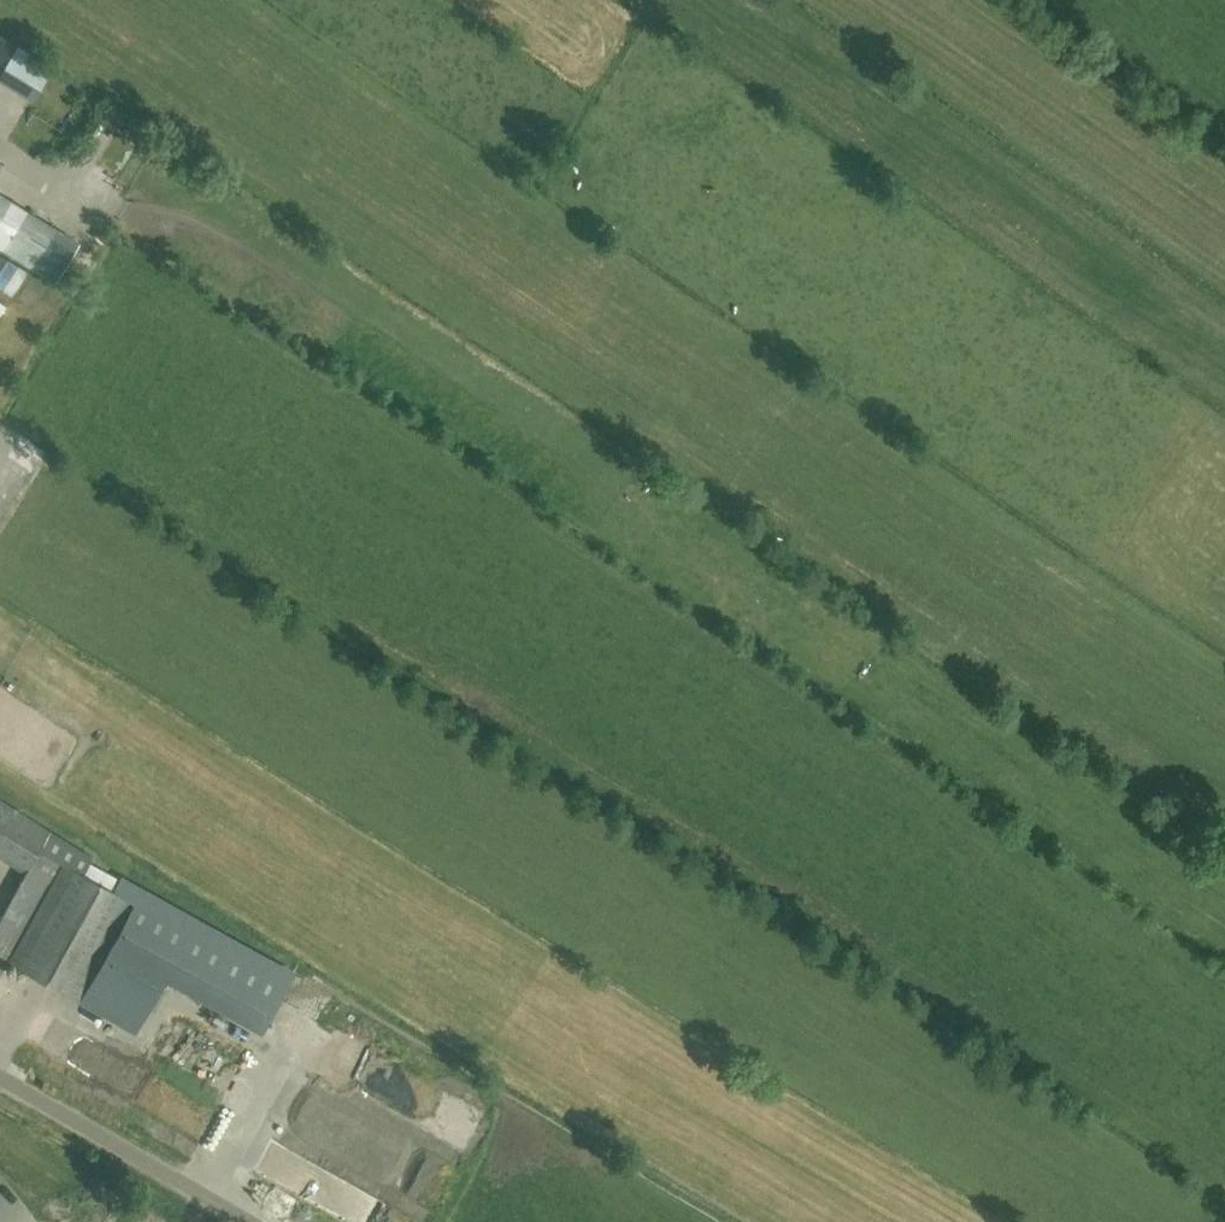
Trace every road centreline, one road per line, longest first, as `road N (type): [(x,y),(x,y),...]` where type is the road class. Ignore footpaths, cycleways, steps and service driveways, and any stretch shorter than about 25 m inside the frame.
road 1 (unclassified): [(250,1221),(0,1075)]

